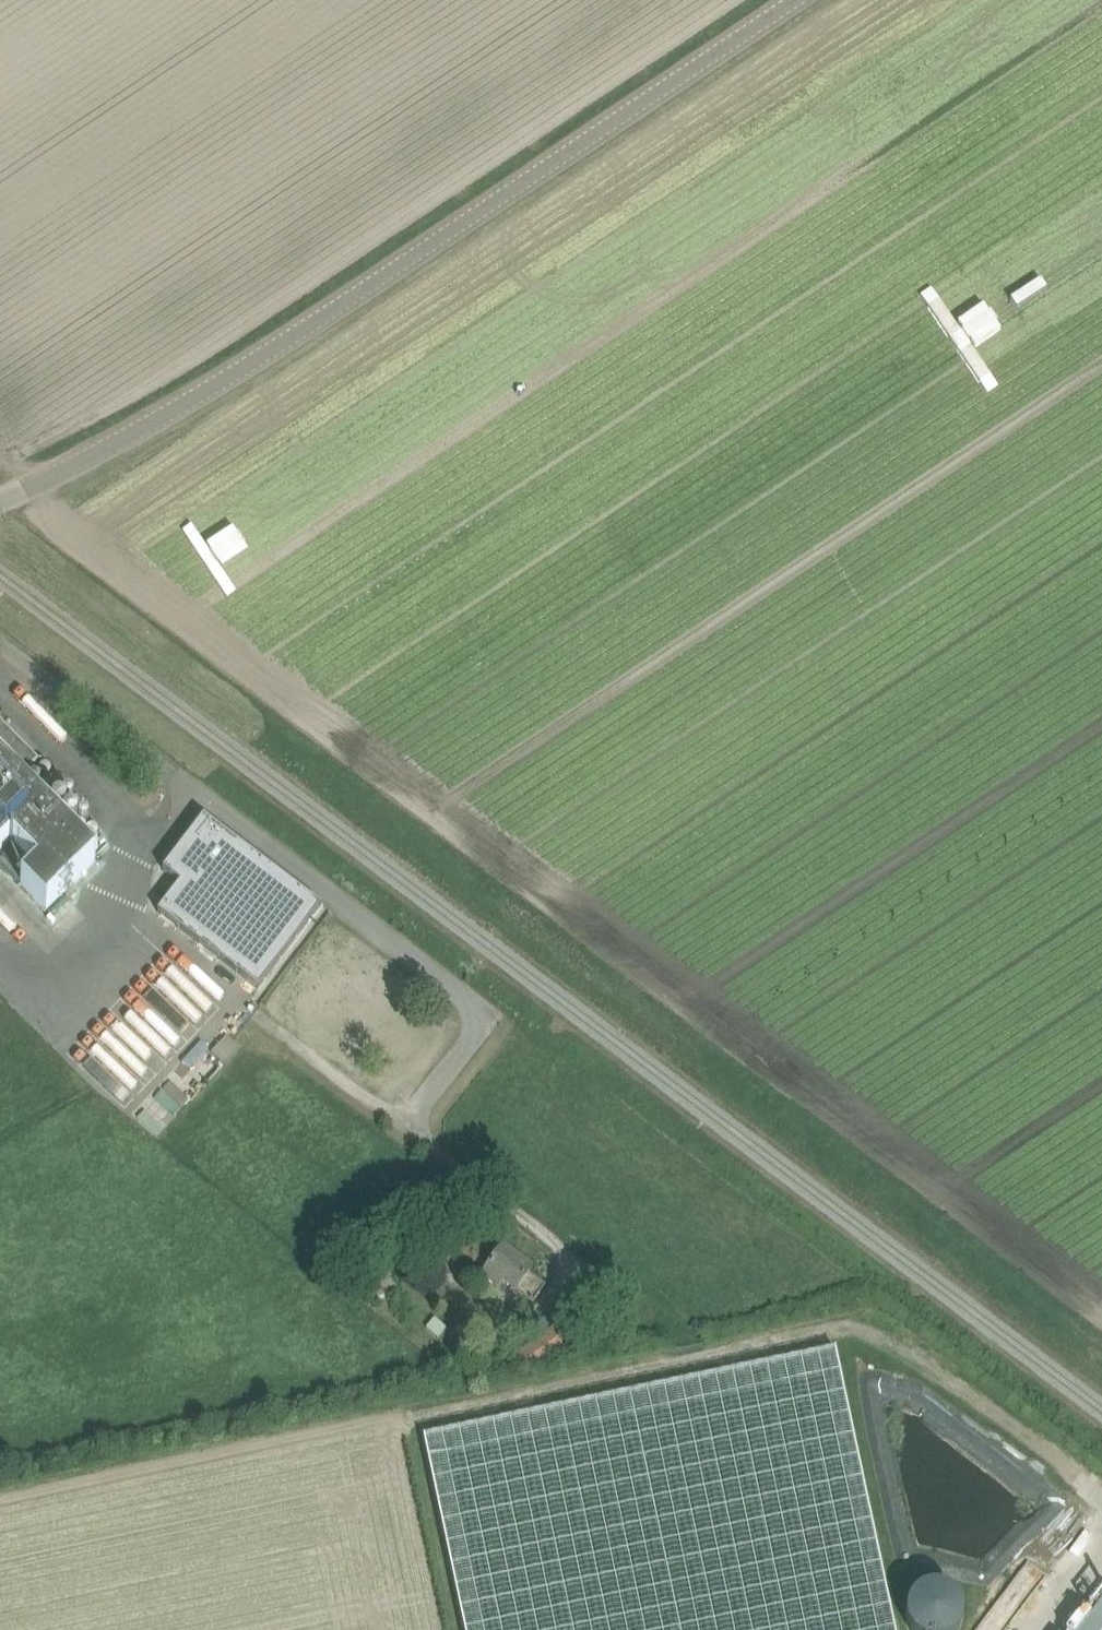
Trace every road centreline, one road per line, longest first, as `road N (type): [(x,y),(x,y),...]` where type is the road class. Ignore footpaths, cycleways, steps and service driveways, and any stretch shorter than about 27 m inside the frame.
road 1 (tertiary): [(0,501),(130,443),(245,375),(802,0)]
road 2 (unclassified): [(408,1128),(490,1018),(0,643)]

